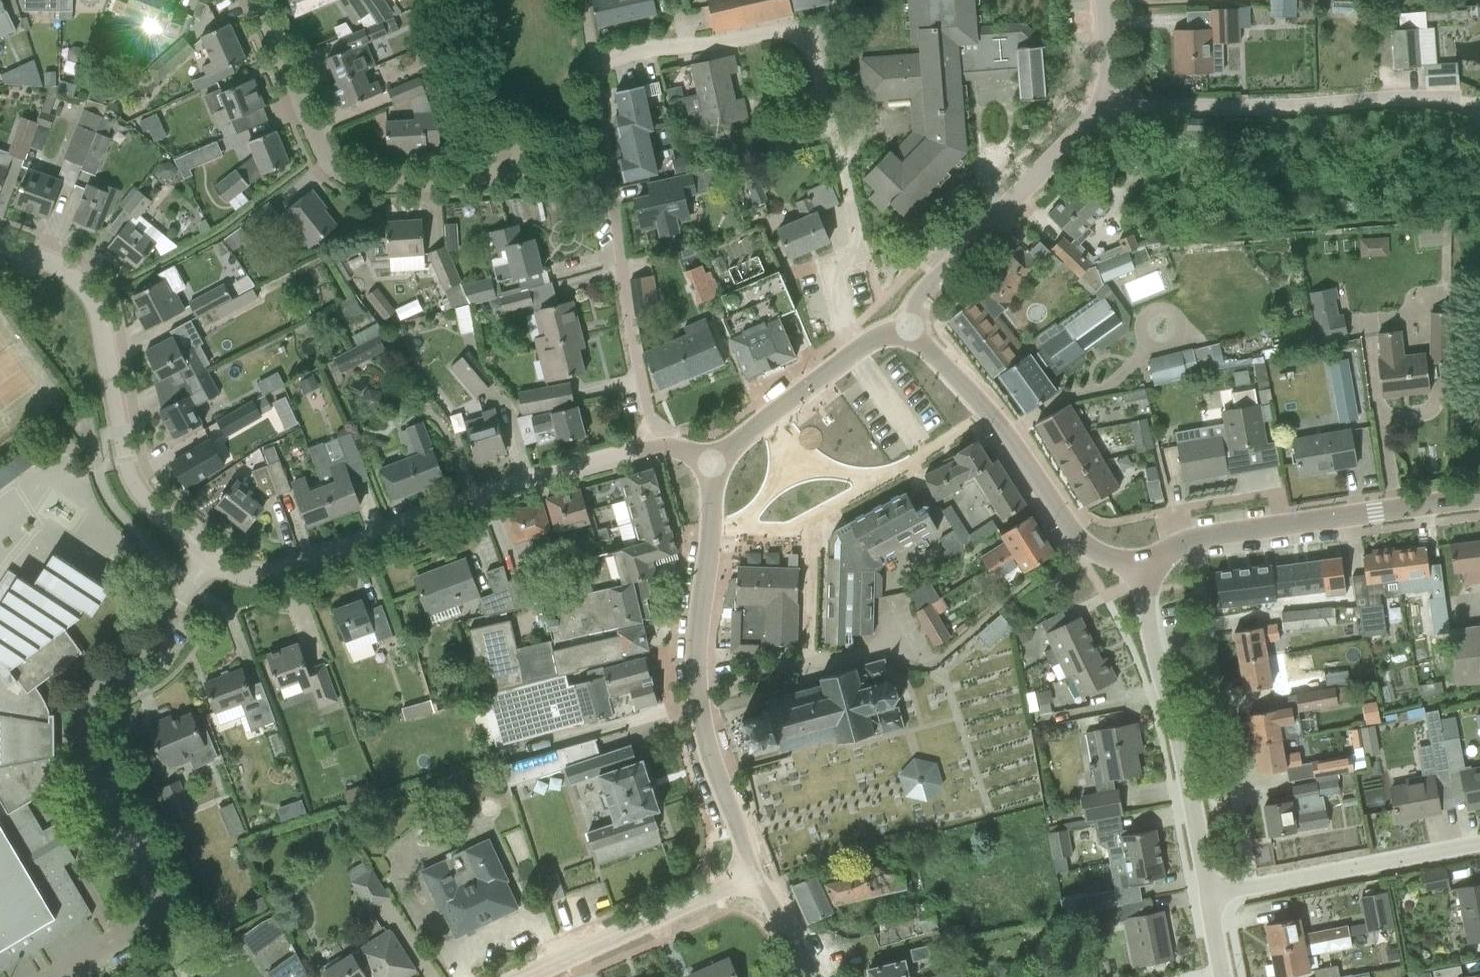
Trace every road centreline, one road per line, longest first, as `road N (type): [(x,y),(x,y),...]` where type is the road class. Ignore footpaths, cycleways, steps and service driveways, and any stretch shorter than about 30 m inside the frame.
road 1 (residential): [(59,976),(168,914),(87,761),(86,722),(93,689),(214,561)]
road 2 (residential): [(888,329),(869,290),(819,55),(807,34),(779,29),(591,60)]
road 3 (unclassified): [(214,561),(259,577),(663,439)]
road 4 (unclassified): [(0,242),(76,275),(96,300),(130,478),(214,561)]
road 5 (residential): [(663,439),(648,414),(632,336),(591,60)]
road 6 (residential): [(1459,100),(1133,106),(1103,96)]
road 7 (tertiary): [(1479,495),(1193,550),(1139,570)]
road 8 (residential): [(487,169),(457,181),(374,187),(346,180),(320,154),(256,0)]
road 9 (residential): [(990,417),(810,531),(808,661)]
road 10 (residential): [(1210,895),(1139,570)]
road 11 (unclassified): [(903,318),(1103,96)]
road 12 (residential): [(1210,895),(1479,846)]
road 13 (tertiary): [(522,976),(757,875)]
road 14 (tertiary): [(693,690),(708,464)]
road 15 (tertiary): [(708,464),(726,442),(888,329)]
road 16 (tertiary): [(1139,570),(1078,540),(990,417)]
road 17 (tertiary): [(757,875),(710,767),(693,690)]
road 18 (residential): [(938,659),(922,665),(879,648),(808,661)]
road 19 (tertiary): [(990,417),(903,318)]

